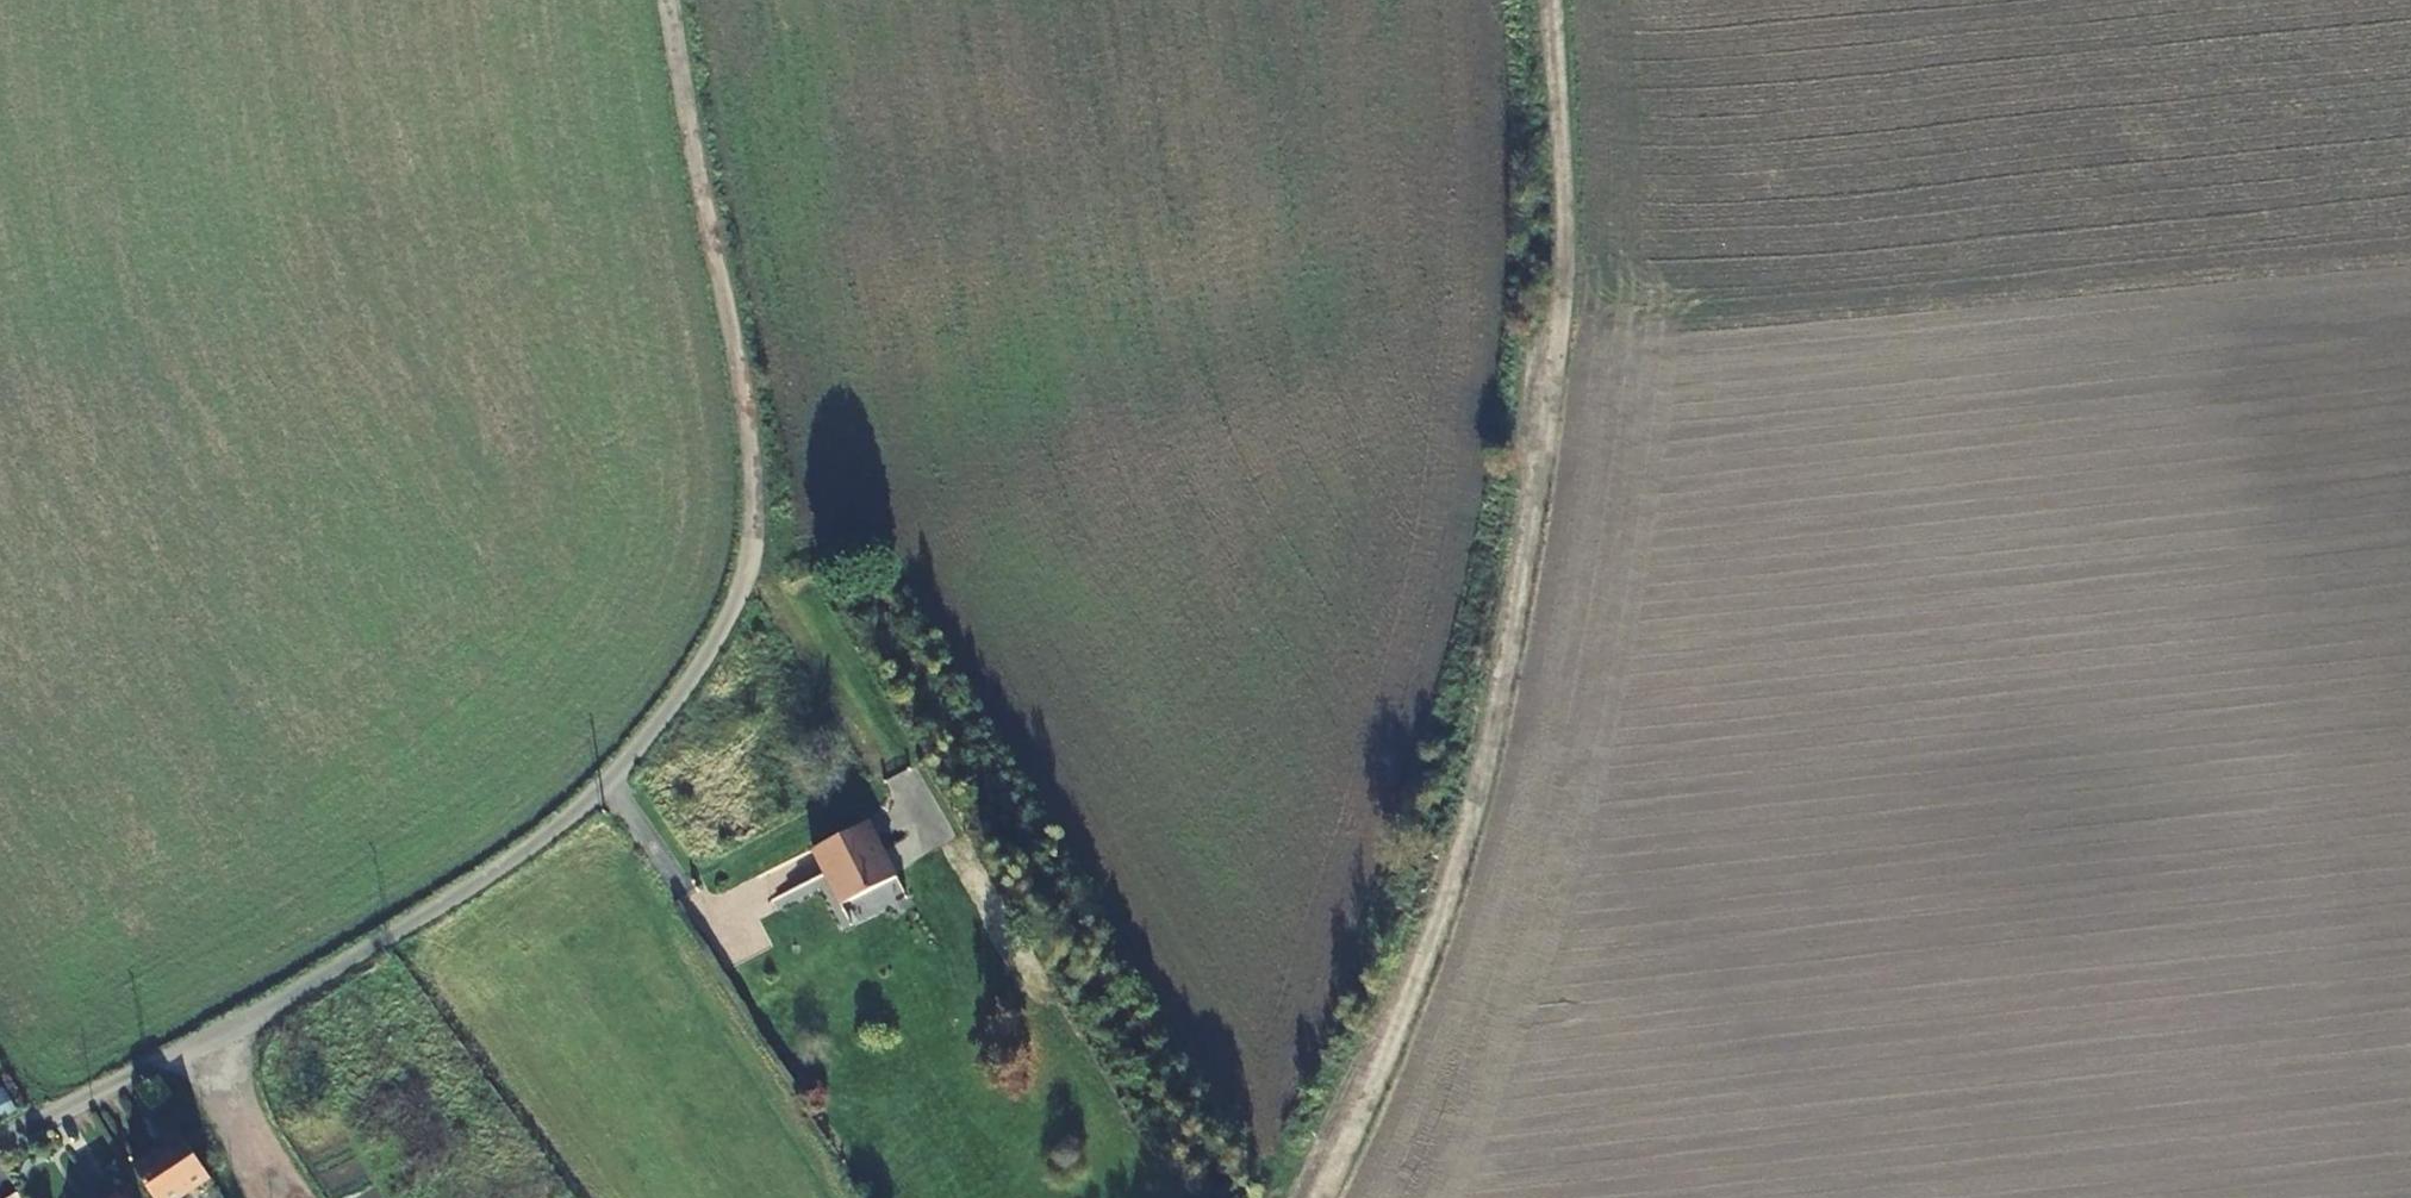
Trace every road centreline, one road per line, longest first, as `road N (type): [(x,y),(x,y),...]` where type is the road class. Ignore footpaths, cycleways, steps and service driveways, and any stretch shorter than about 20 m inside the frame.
road 1 (residential): [(0,1141),(310,983),(530,845),(608,778),(726,623),(748,565),(751,477),(665,0)]
road 2 (track): [(1554,0),(1562,269),(1512,638),(1441,922),(1321,1197)]

